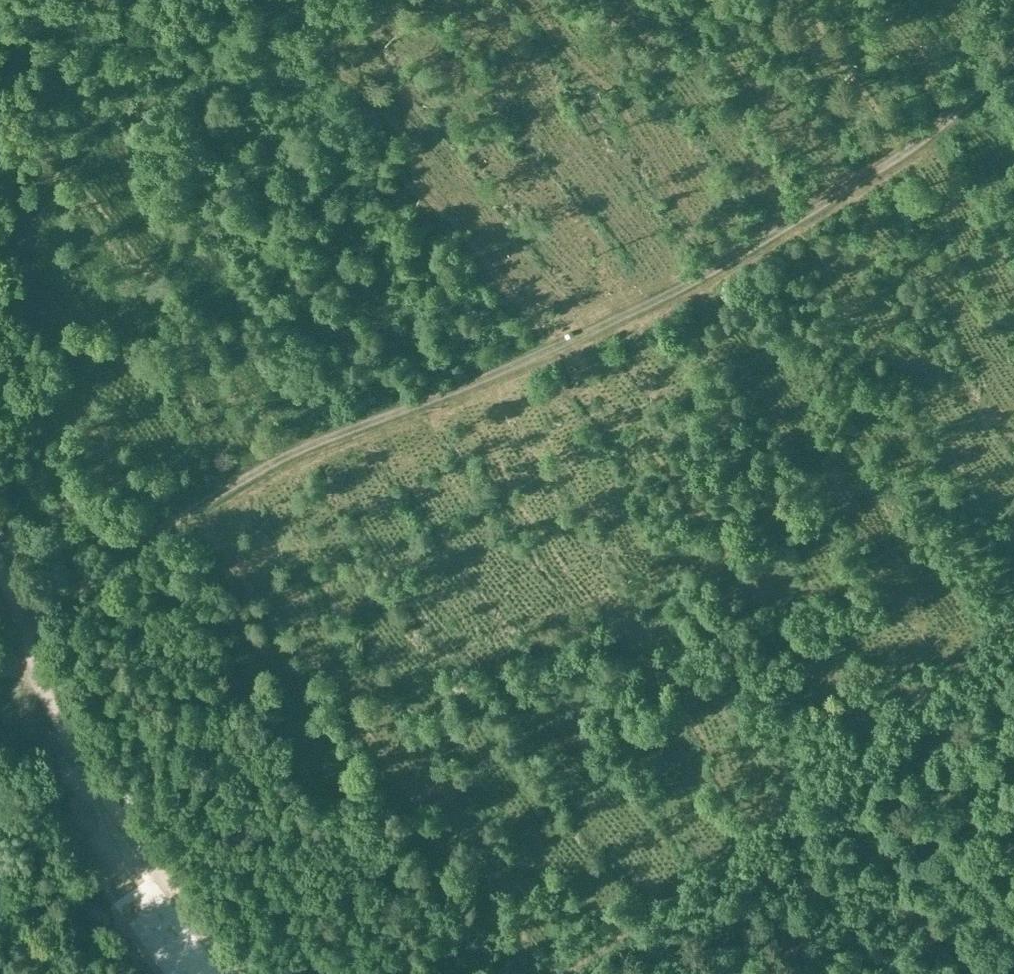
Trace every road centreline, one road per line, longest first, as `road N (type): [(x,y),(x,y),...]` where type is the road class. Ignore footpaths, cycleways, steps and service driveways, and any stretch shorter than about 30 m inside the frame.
road 1 (track): [(21,622),(278,459),(568,341),(729,262),(882,169),(1013,65)]
road 2 (track): [(236,973),(53,707),(0,571)]

